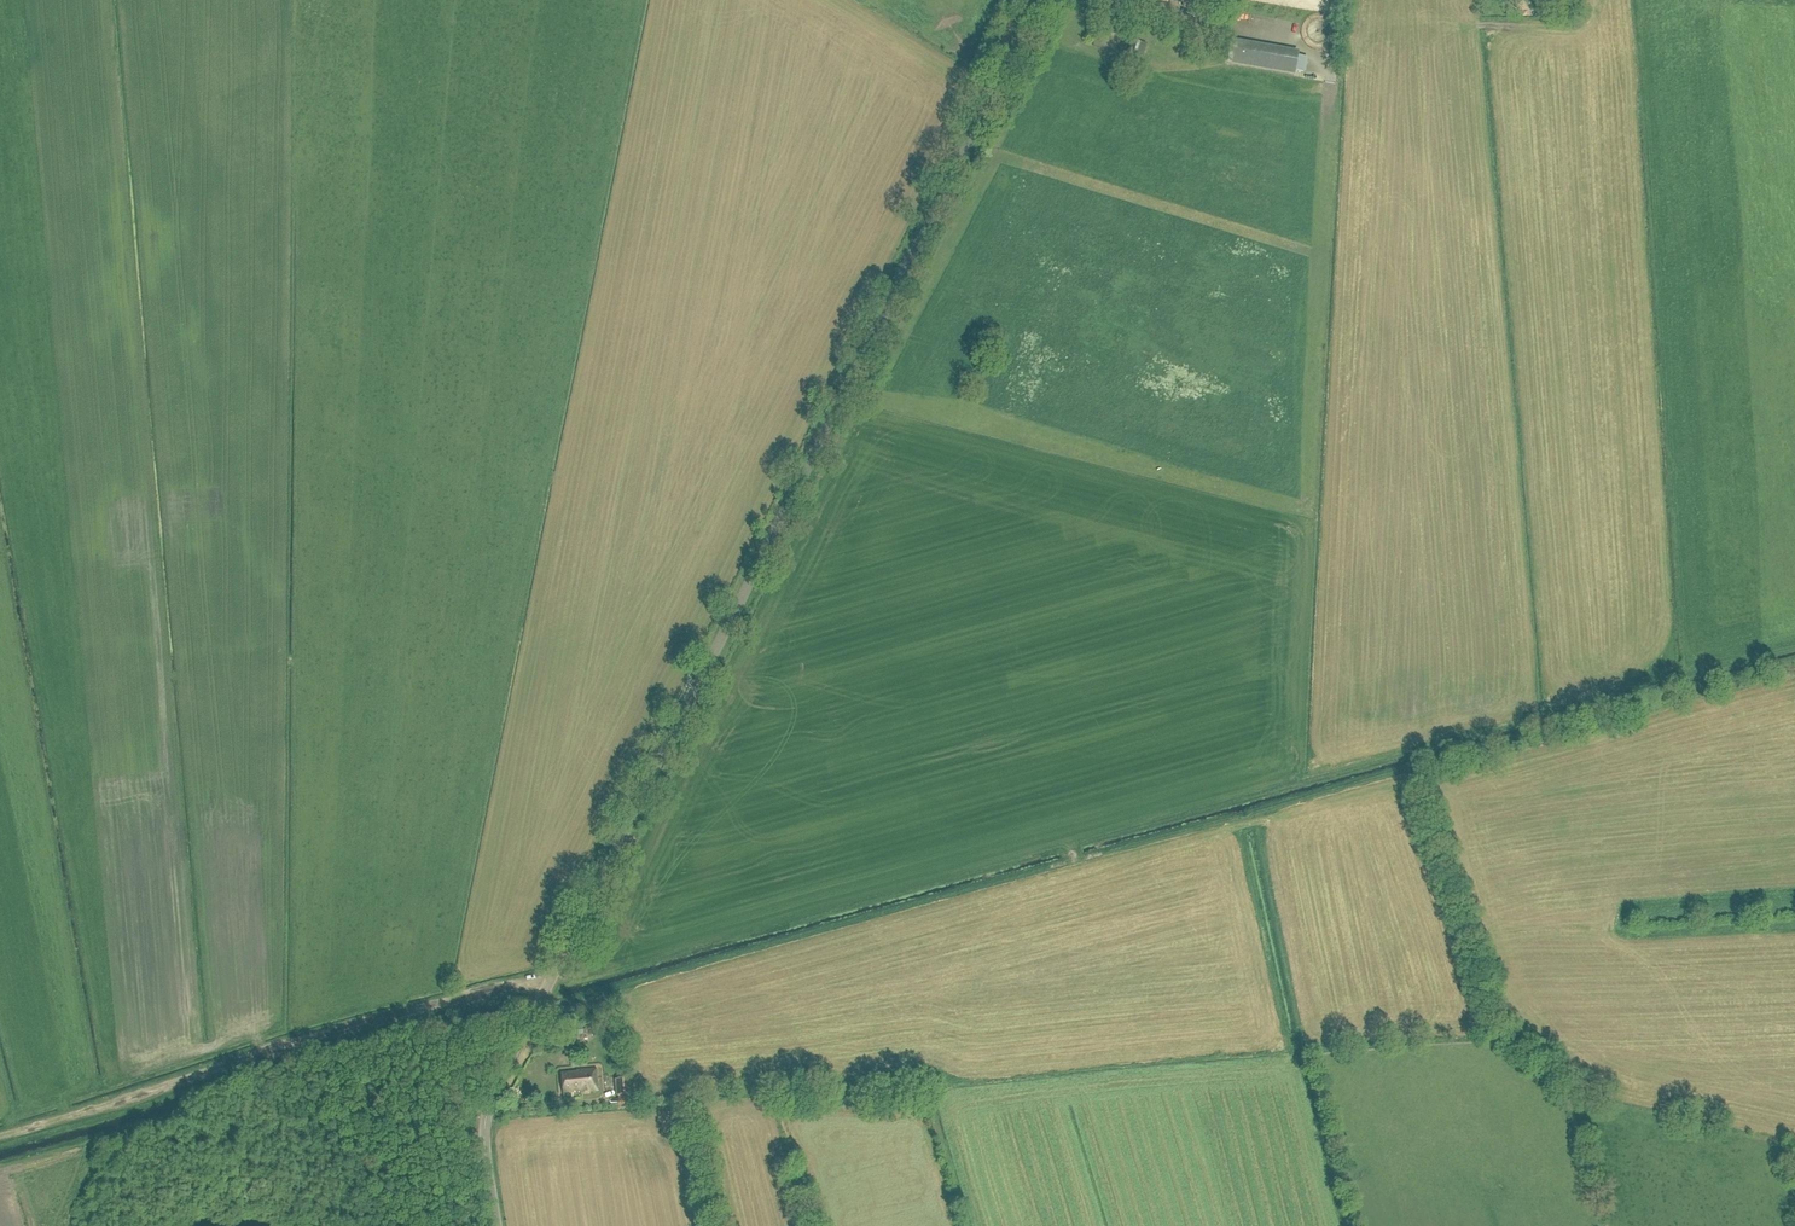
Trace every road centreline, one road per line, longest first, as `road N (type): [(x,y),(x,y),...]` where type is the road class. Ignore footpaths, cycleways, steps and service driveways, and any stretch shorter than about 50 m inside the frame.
road 1 (tertiary): [(498,1225),(484,1136),(491,1095),(1041,0)]
road 2 (track): [(549,980),(361,1026),(0,1136)]

